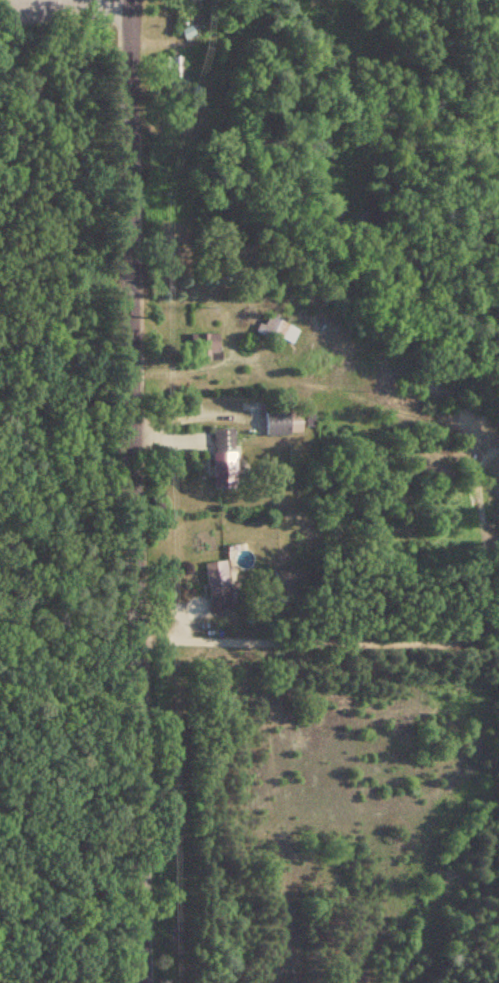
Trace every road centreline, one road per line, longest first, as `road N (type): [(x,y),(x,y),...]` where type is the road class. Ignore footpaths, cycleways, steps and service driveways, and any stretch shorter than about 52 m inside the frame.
road 1 (tertiary): [(142,982),(130,0)]

